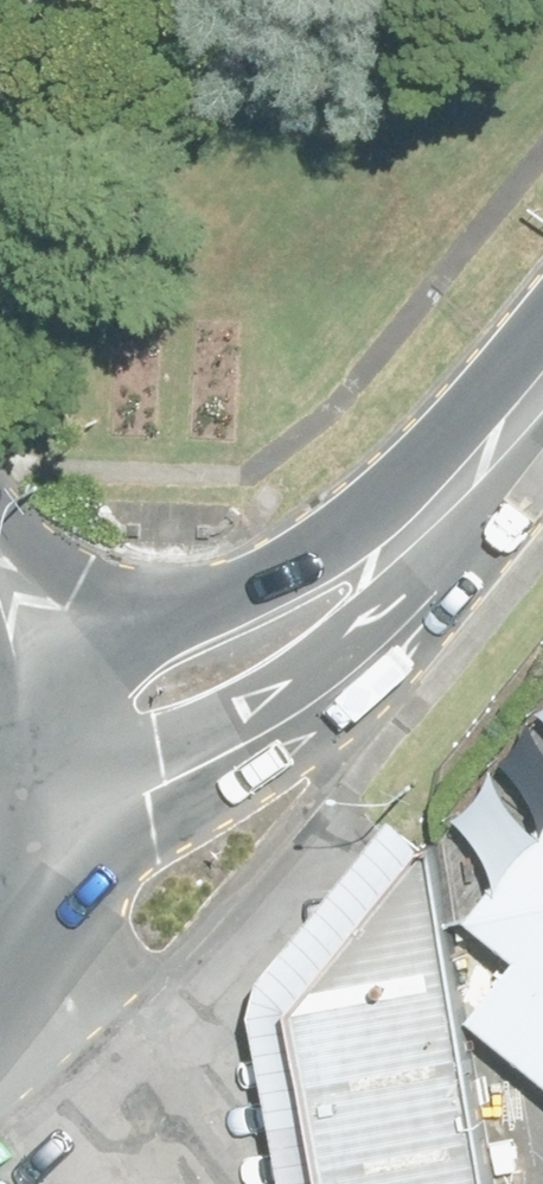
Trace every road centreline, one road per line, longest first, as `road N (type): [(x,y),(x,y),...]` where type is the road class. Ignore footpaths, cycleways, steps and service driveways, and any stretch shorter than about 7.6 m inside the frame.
road 1 (primary): [(101,837),(454,493)]
road 2 (primary): [(101,837),(0,683)]
road 3 (secondary): [(0,930),(101,837)]
road 4 (primary): [(542,389),(454,493)]

